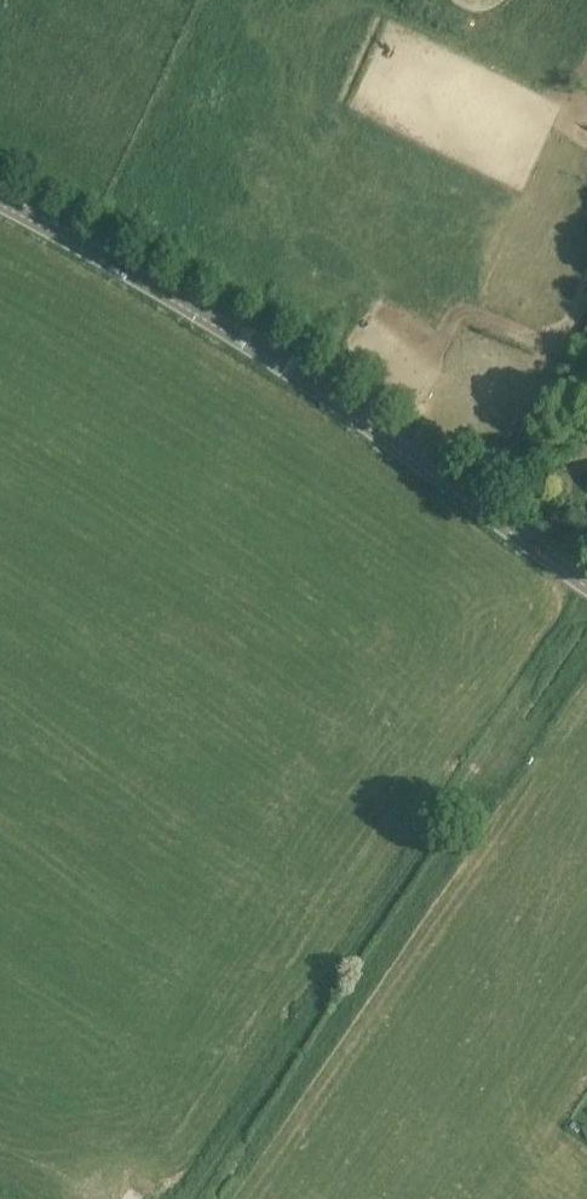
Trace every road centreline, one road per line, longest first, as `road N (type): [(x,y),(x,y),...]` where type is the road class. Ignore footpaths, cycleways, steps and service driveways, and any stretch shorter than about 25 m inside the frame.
road 1 (tertiary): [(586,590),(263,360),(0,210)]
road 2 (track): [(586,626),(193,1198)]

